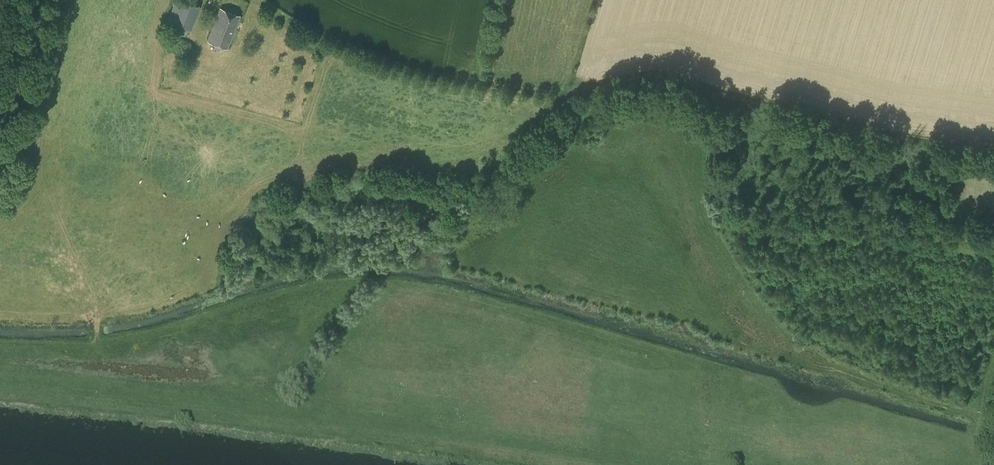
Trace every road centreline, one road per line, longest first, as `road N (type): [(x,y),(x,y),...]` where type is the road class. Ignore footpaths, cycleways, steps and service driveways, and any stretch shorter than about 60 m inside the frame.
road 1 (track): [(0,128),(20,132),(49,0)]

